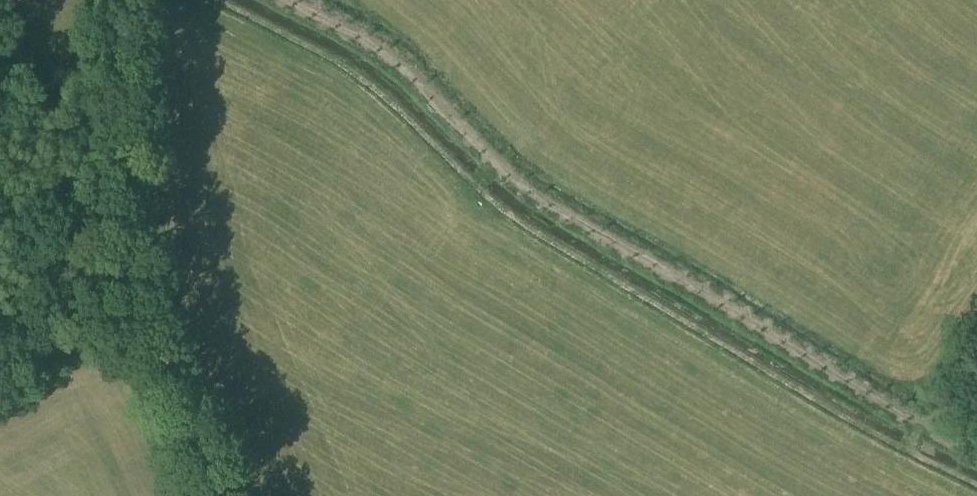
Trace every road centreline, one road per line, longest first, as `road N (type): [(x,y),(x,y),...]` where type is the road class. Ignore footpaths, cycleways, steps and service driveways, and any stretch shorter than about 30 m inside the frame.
road 1 (unclassified): [(221,495),(129,290),(120,0)]

